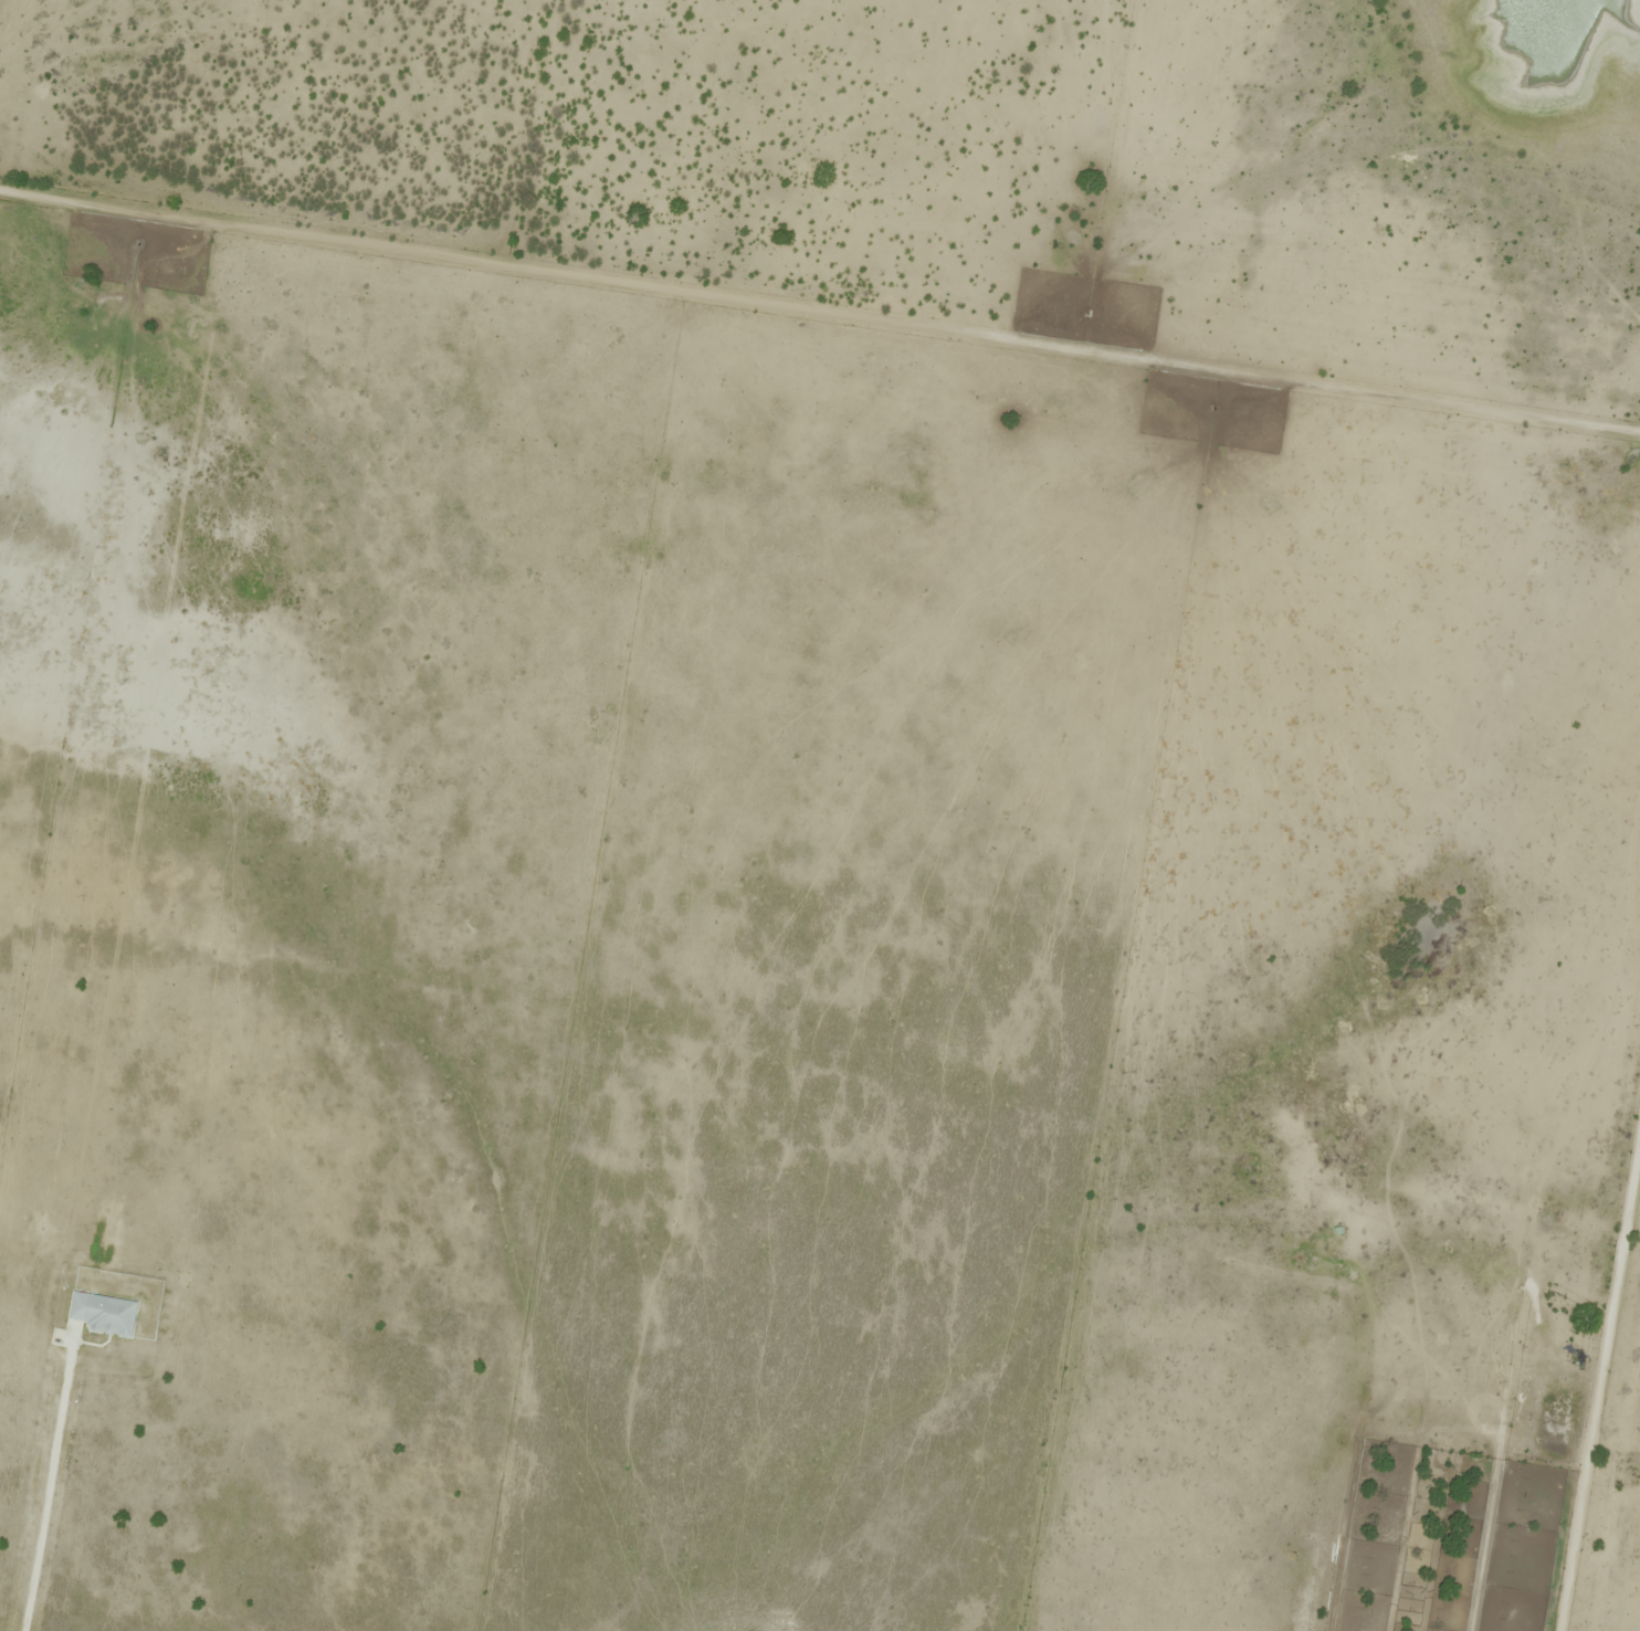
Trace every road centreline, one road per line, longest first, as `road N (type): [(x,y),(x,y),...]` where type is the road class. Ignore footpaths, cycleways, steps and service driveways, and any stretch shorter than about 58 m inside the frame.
road 1 (residential): [(1560,1630),(1639,1146)]

